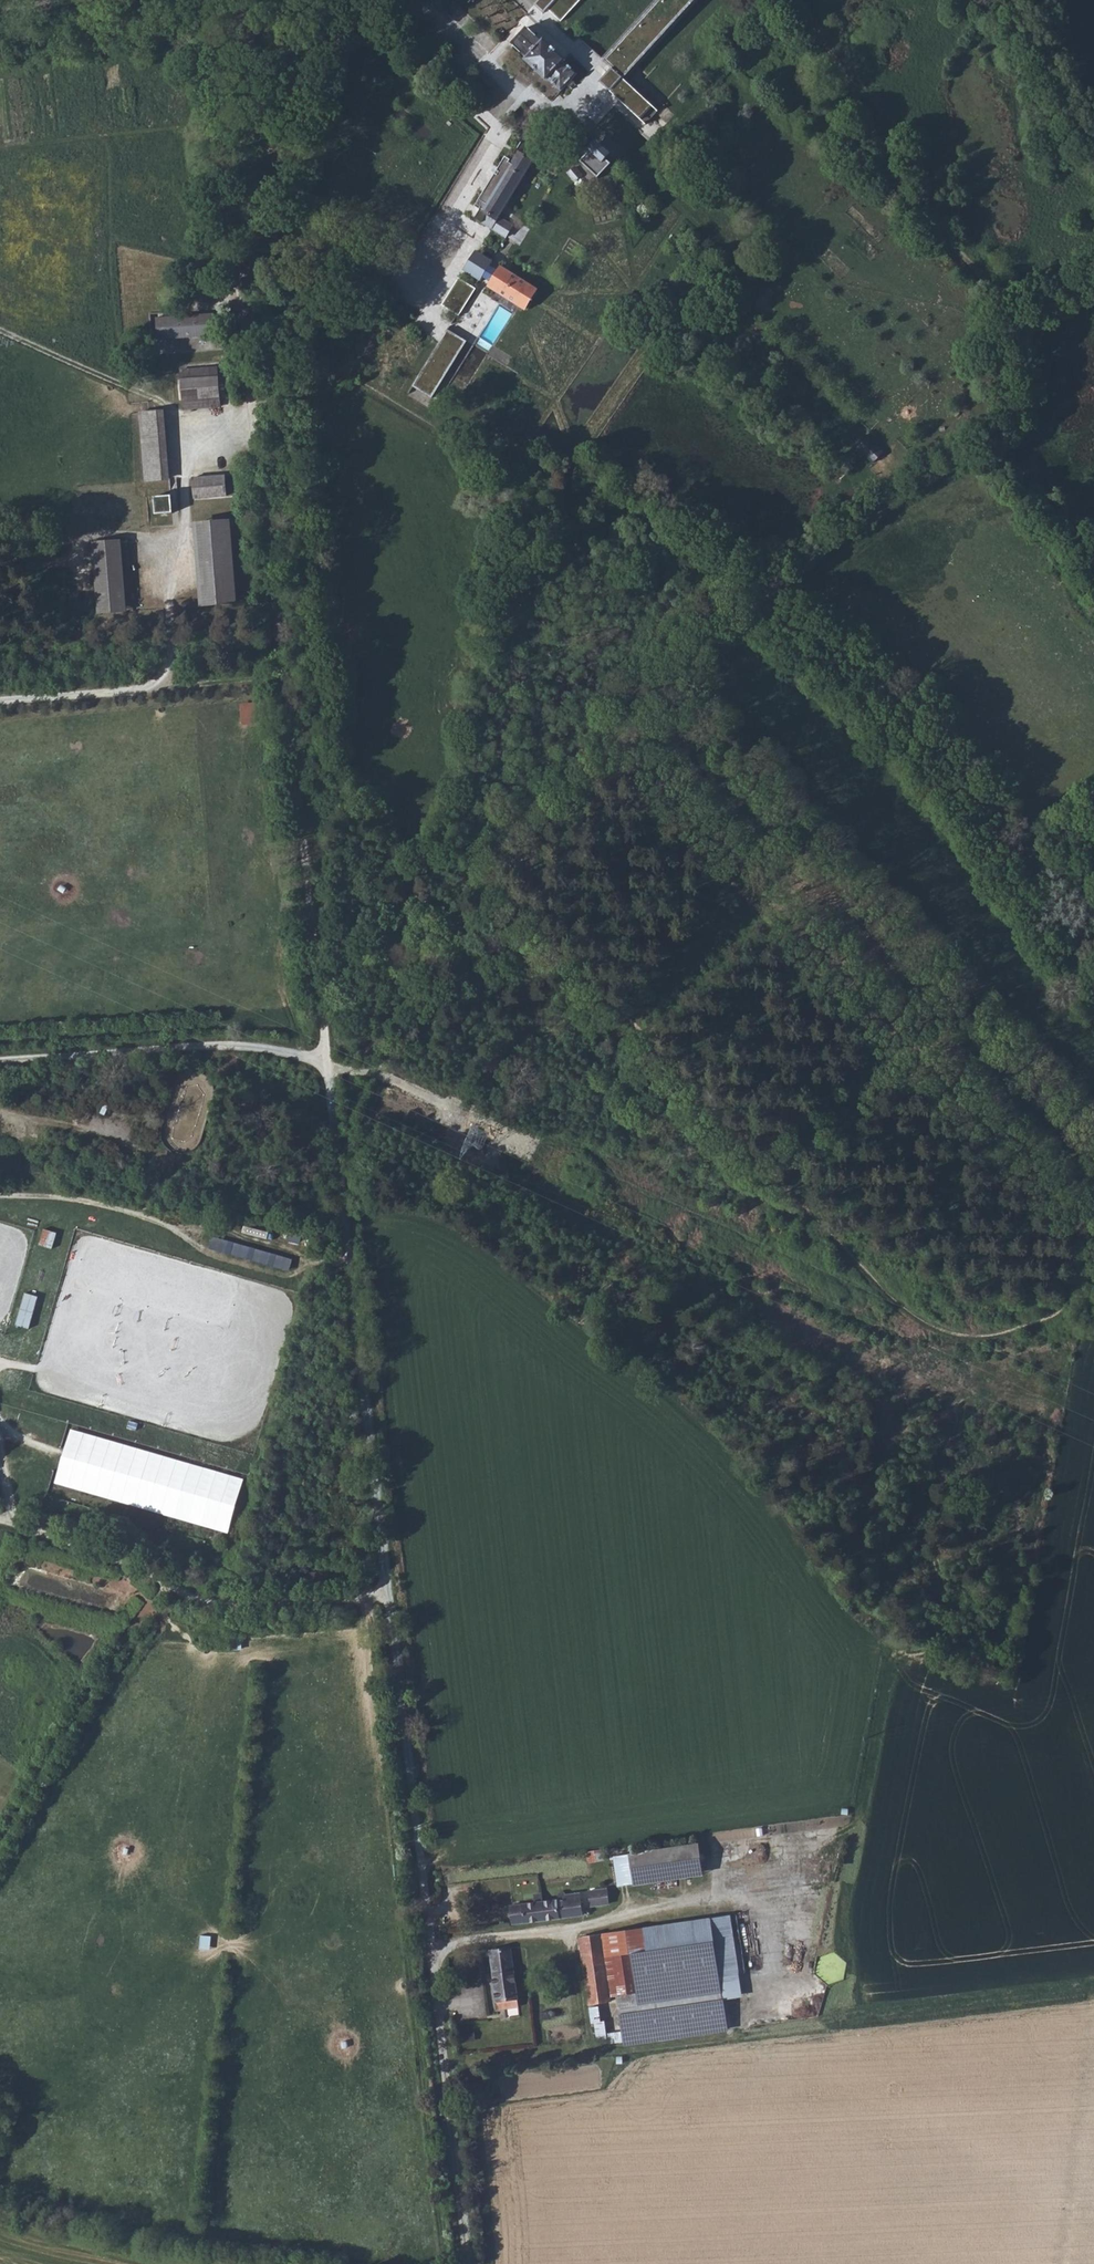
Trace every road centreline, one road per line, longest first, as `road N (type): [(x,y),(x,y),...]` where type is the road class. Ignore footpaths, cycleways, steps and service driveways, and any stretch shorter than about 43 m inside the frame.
road 1 (track): [(801,0),(911,199),(986,279),(1031,363),(1031,426),(934,480),(768,593),(540,801),(483,869)]
road 2 (track): [(332,1064),(433,1951)]
road 3 (track): [(483,869),(820,1226),(927,1319),(965,1336),(1003,1331),(1093,1288)]
road 4 (track): [(378,1073),(407,1097),(594,1149),(623,1179),(798,1260)]
road 5 (track): [(0,1464),(17,1529),(153,1574),(199,1599),(391,1596)]
road 6 (track): [(291,673),(332,1064)]
road 7 (track): [(0,1061),(214,1046),(294,1051),(332,1064)]
road 8 (residential): [(433,1951),(469,2263)]
road 9 (track): [(0,704),(291,673)]
road 10 (track): [(261,396),(291,673)]
road 11 (track): [(483,869),(400,988),(378,1073)]

